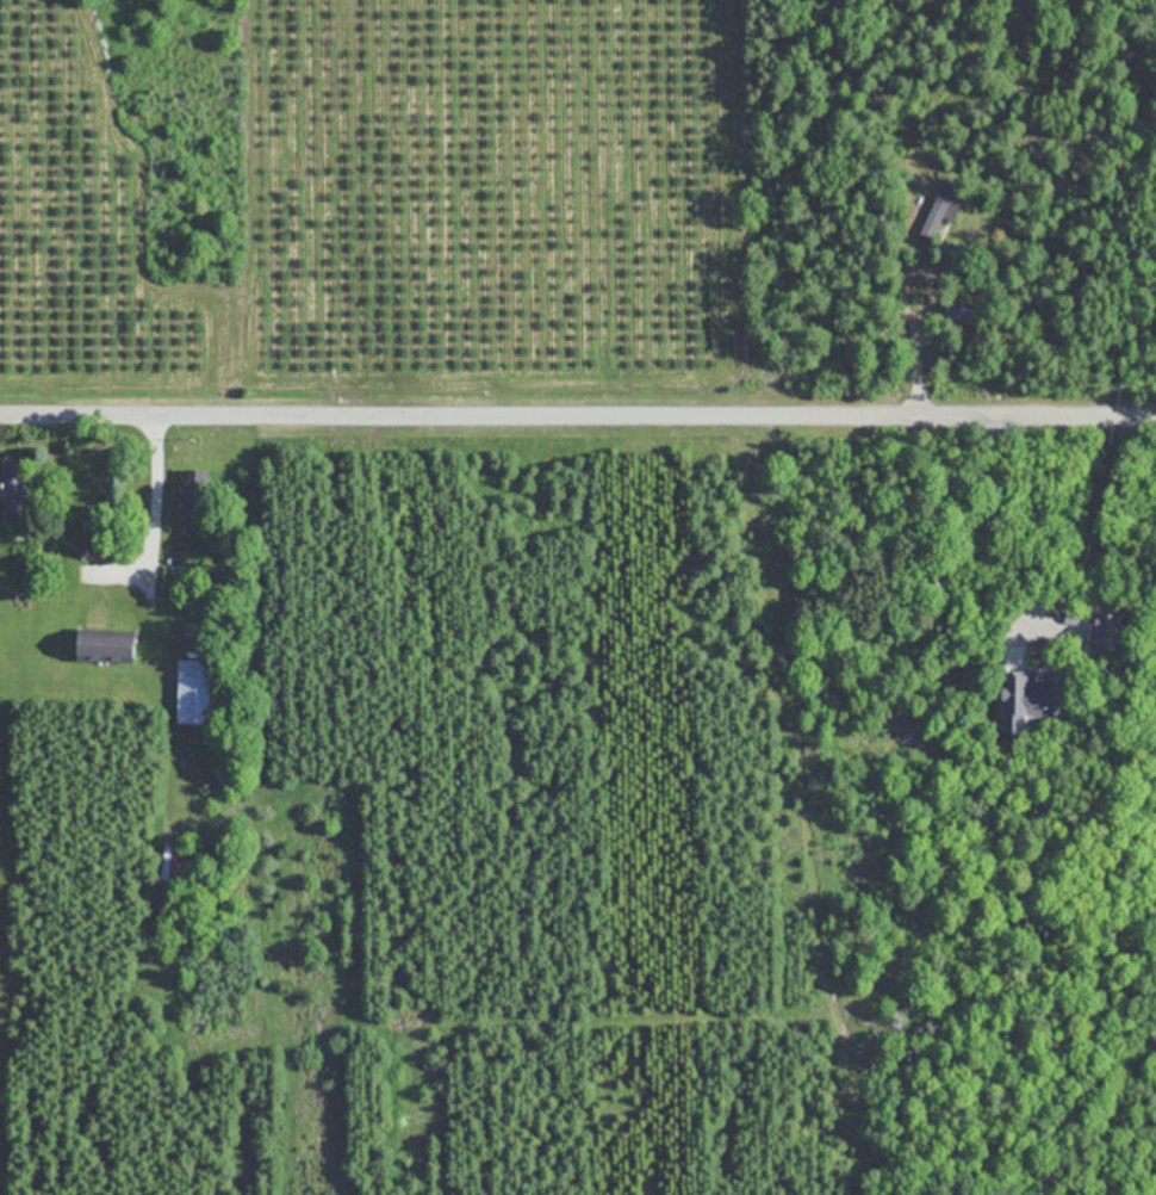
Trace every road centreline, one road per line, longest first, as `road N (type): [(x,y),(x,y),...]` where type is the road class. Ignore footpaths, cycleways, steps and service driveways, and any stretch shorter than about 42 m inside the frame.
road 1 (residential): [(0,417),(1155,416)]

